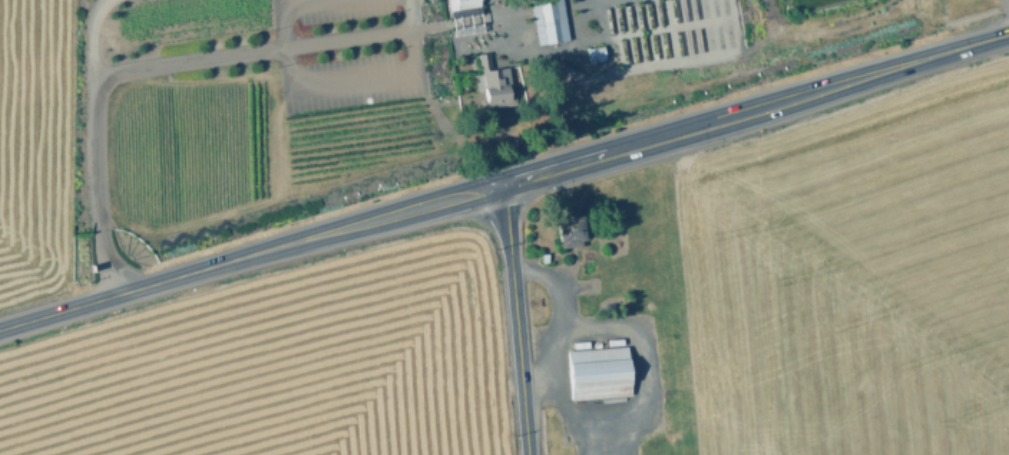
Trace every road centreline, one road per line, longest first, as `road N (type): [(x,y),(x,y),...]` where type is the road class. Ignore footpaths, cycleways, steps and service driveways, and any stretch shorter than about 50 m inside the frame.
road 1 (trunk): [(0,328),(1008,32)]
road 2 (secondary): [(528,454),(499,183)]

